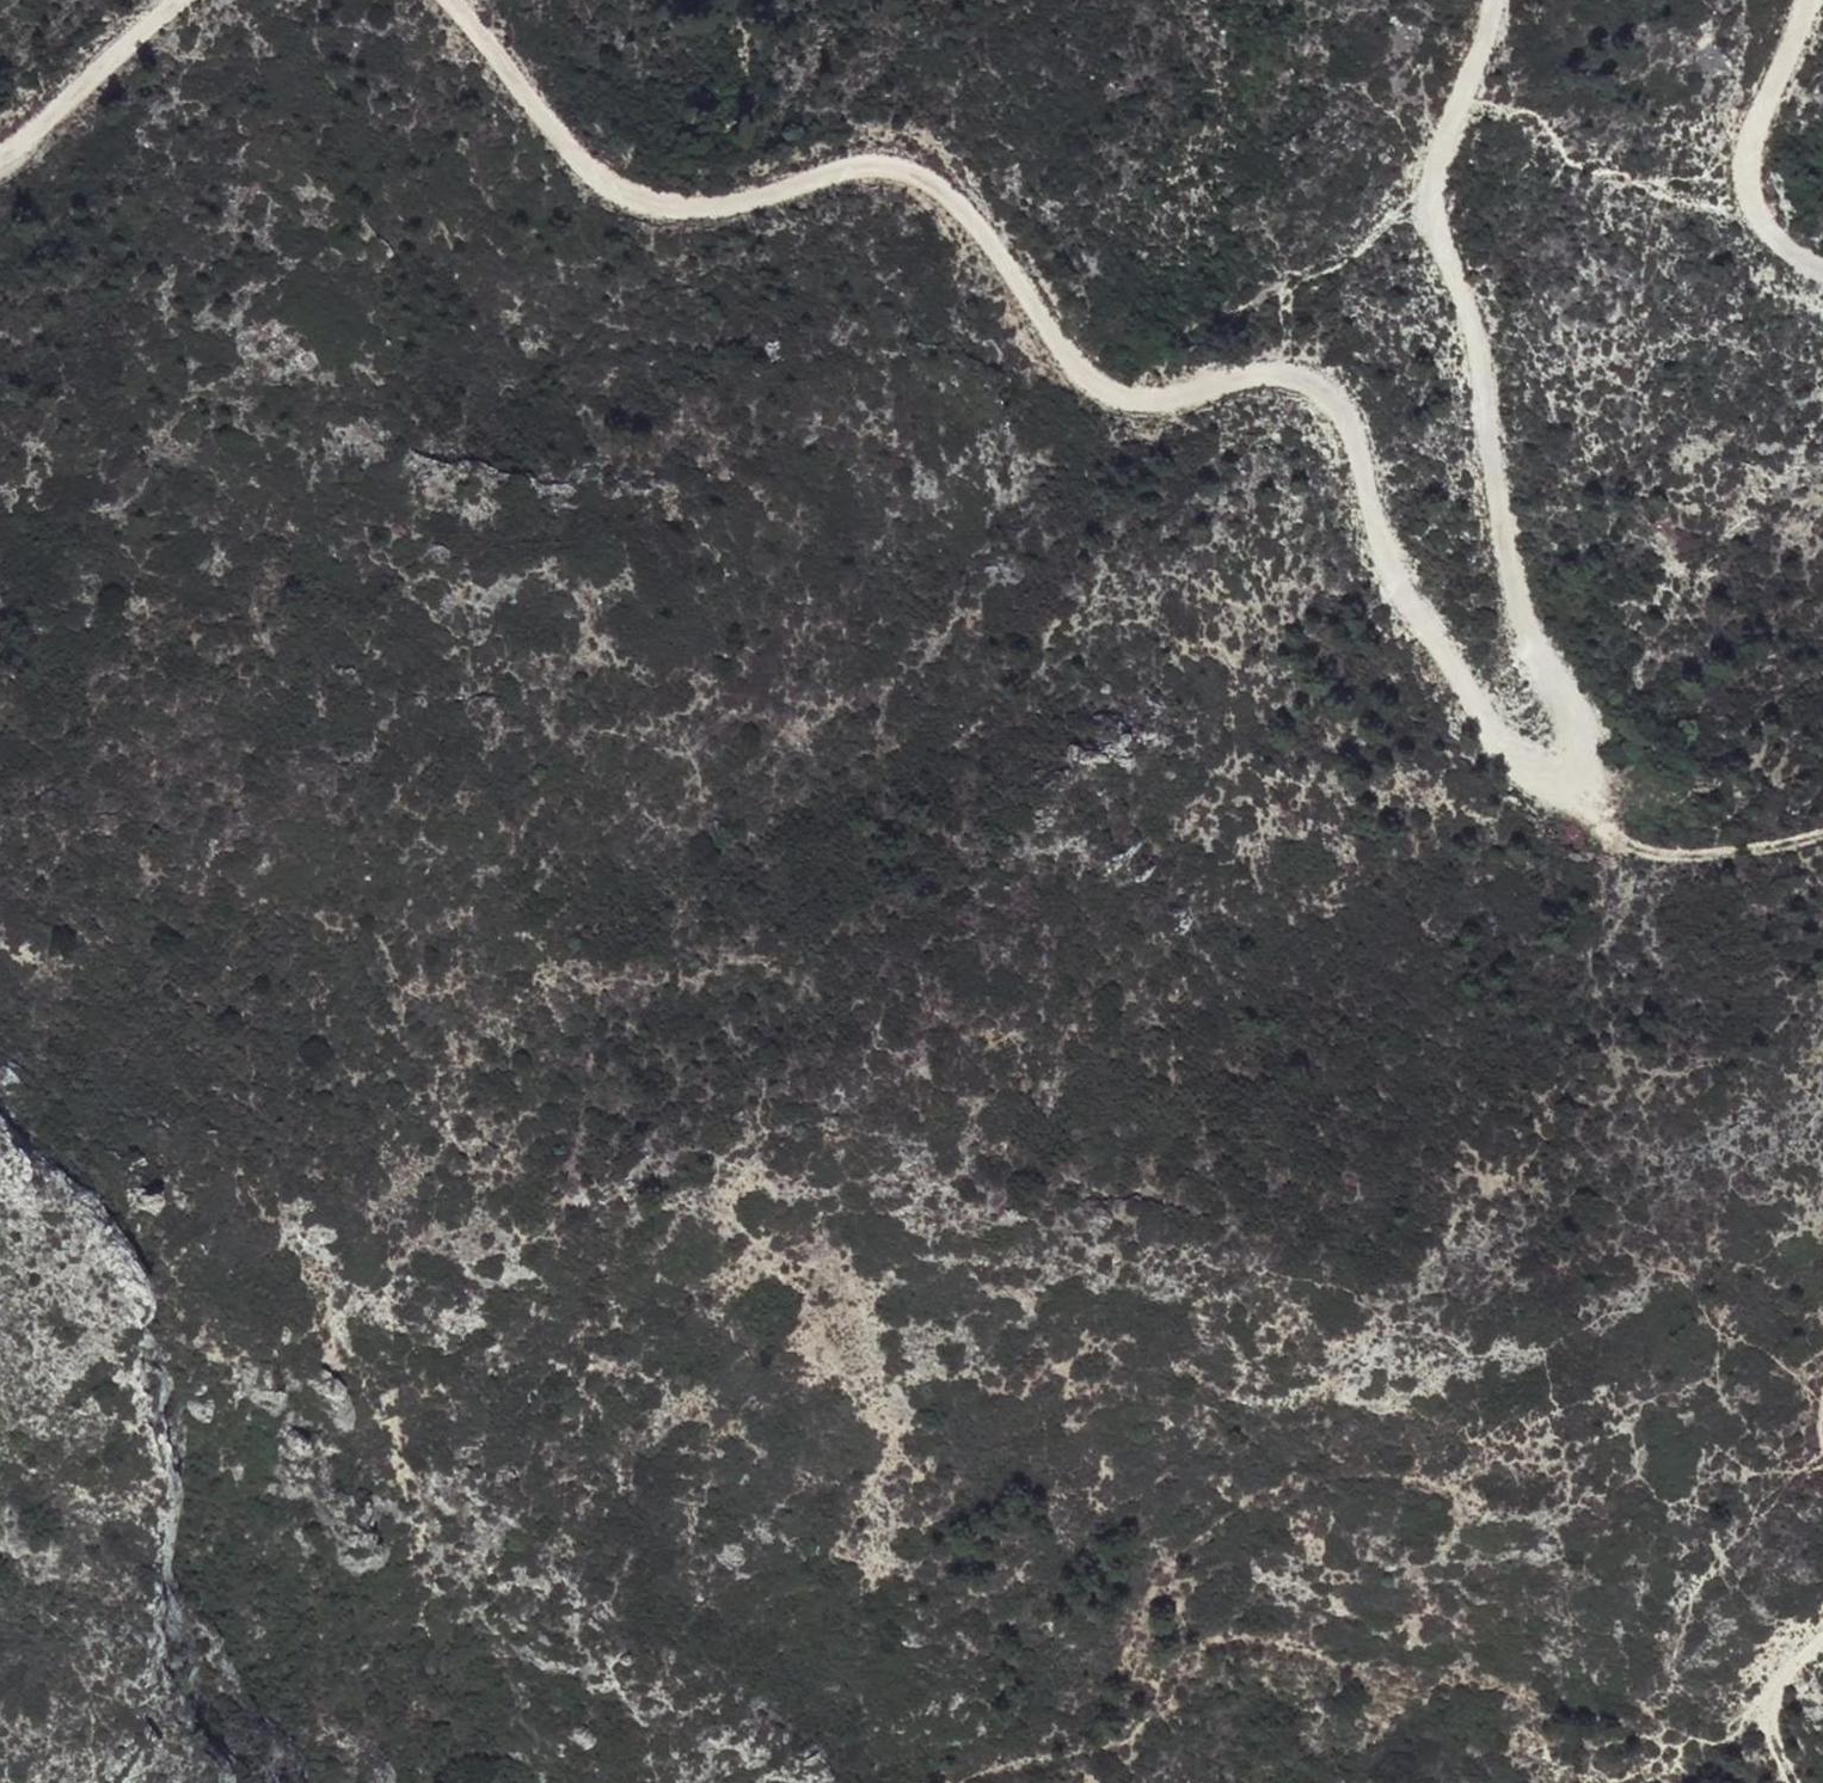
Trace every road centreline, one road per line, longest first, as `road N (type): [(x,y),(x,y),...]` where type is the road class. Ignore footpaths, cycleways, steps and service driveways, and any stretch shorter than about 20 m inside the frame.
road 1 (track): [(1499,0),(1425,194),(1478,354),(1502,516),(1598,830),(1462,685),(1392,574),(1358,449),(1303,372),(1226,377),(1159,407),(1094,396),(982,242),(900,158),(778,195),(651,205),(547,119),(447,0)]
road 2 (track): [(1822,266),(1743,176),(1803,49),(1810,0)]
road 3 (track): [(172,0),(0,140)]

